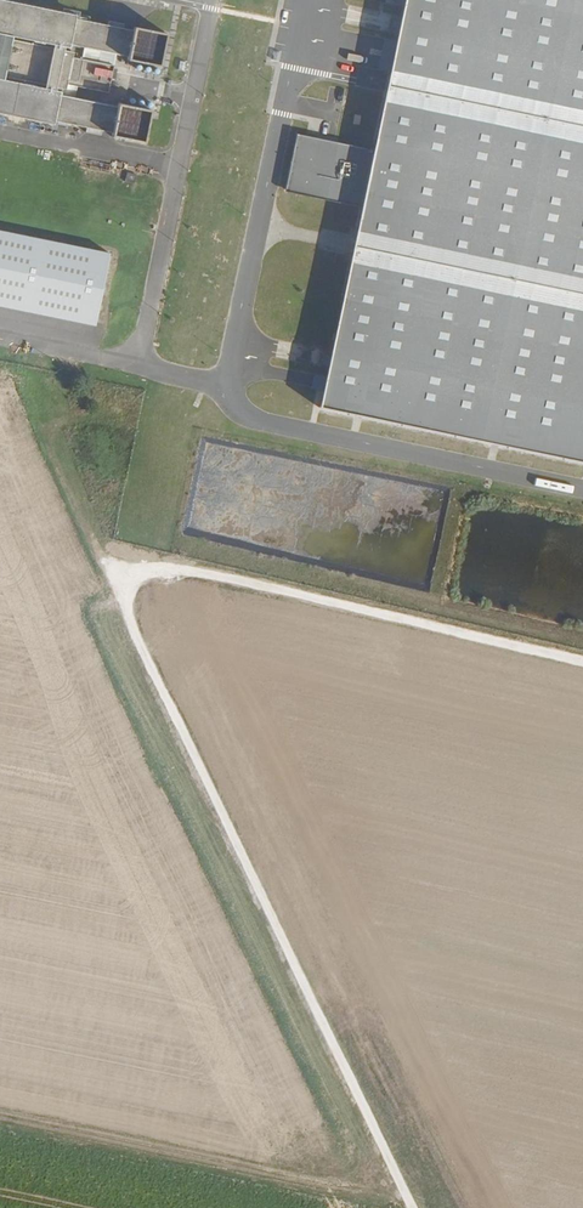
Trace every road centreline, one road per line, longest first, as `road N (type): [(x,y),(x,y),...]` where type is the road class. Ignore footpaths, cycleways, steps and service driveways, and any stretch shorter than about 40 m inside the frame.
road 1 (track): [(413,1207),(136,645),(124,620),(124,592),(132,574),(155,561),(186,565),(582,659)]
road 2 (track): [(0,1118),(412,1206)]

